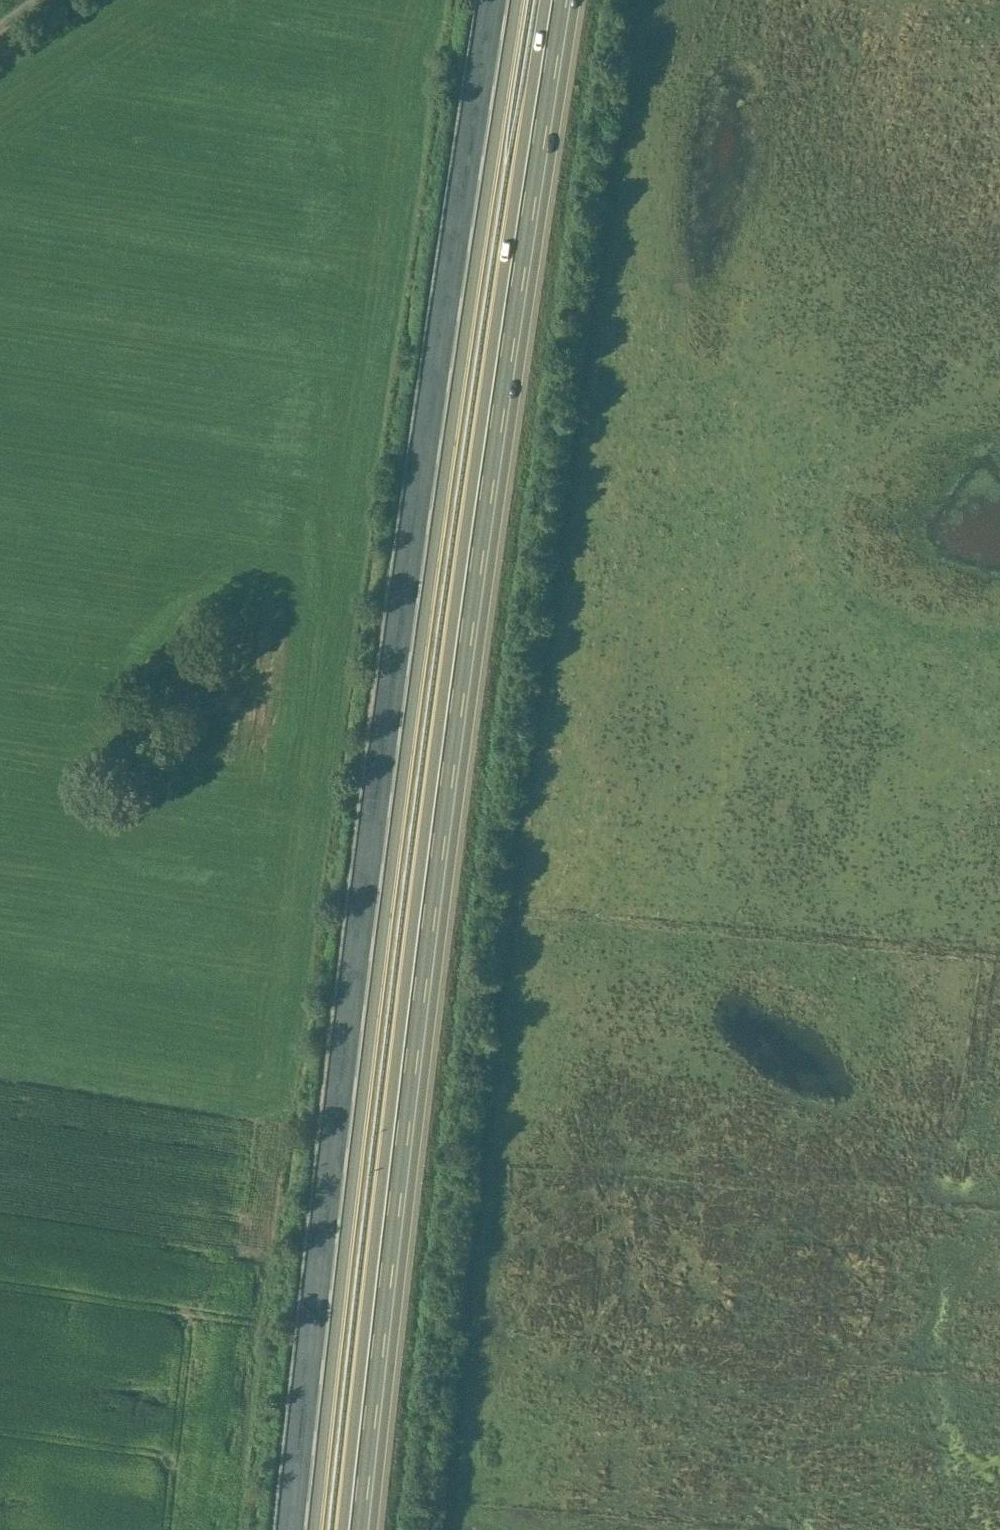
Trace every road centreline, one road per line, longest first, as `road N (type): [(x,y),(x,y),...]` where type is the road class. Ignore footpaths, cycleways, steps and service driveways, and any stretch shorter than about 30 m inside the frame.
road 1 (motorway): [(356,1529),(472,568),(559,0)]
road 2 (motorway): [(510,0),(422,584),(308,1529)]

